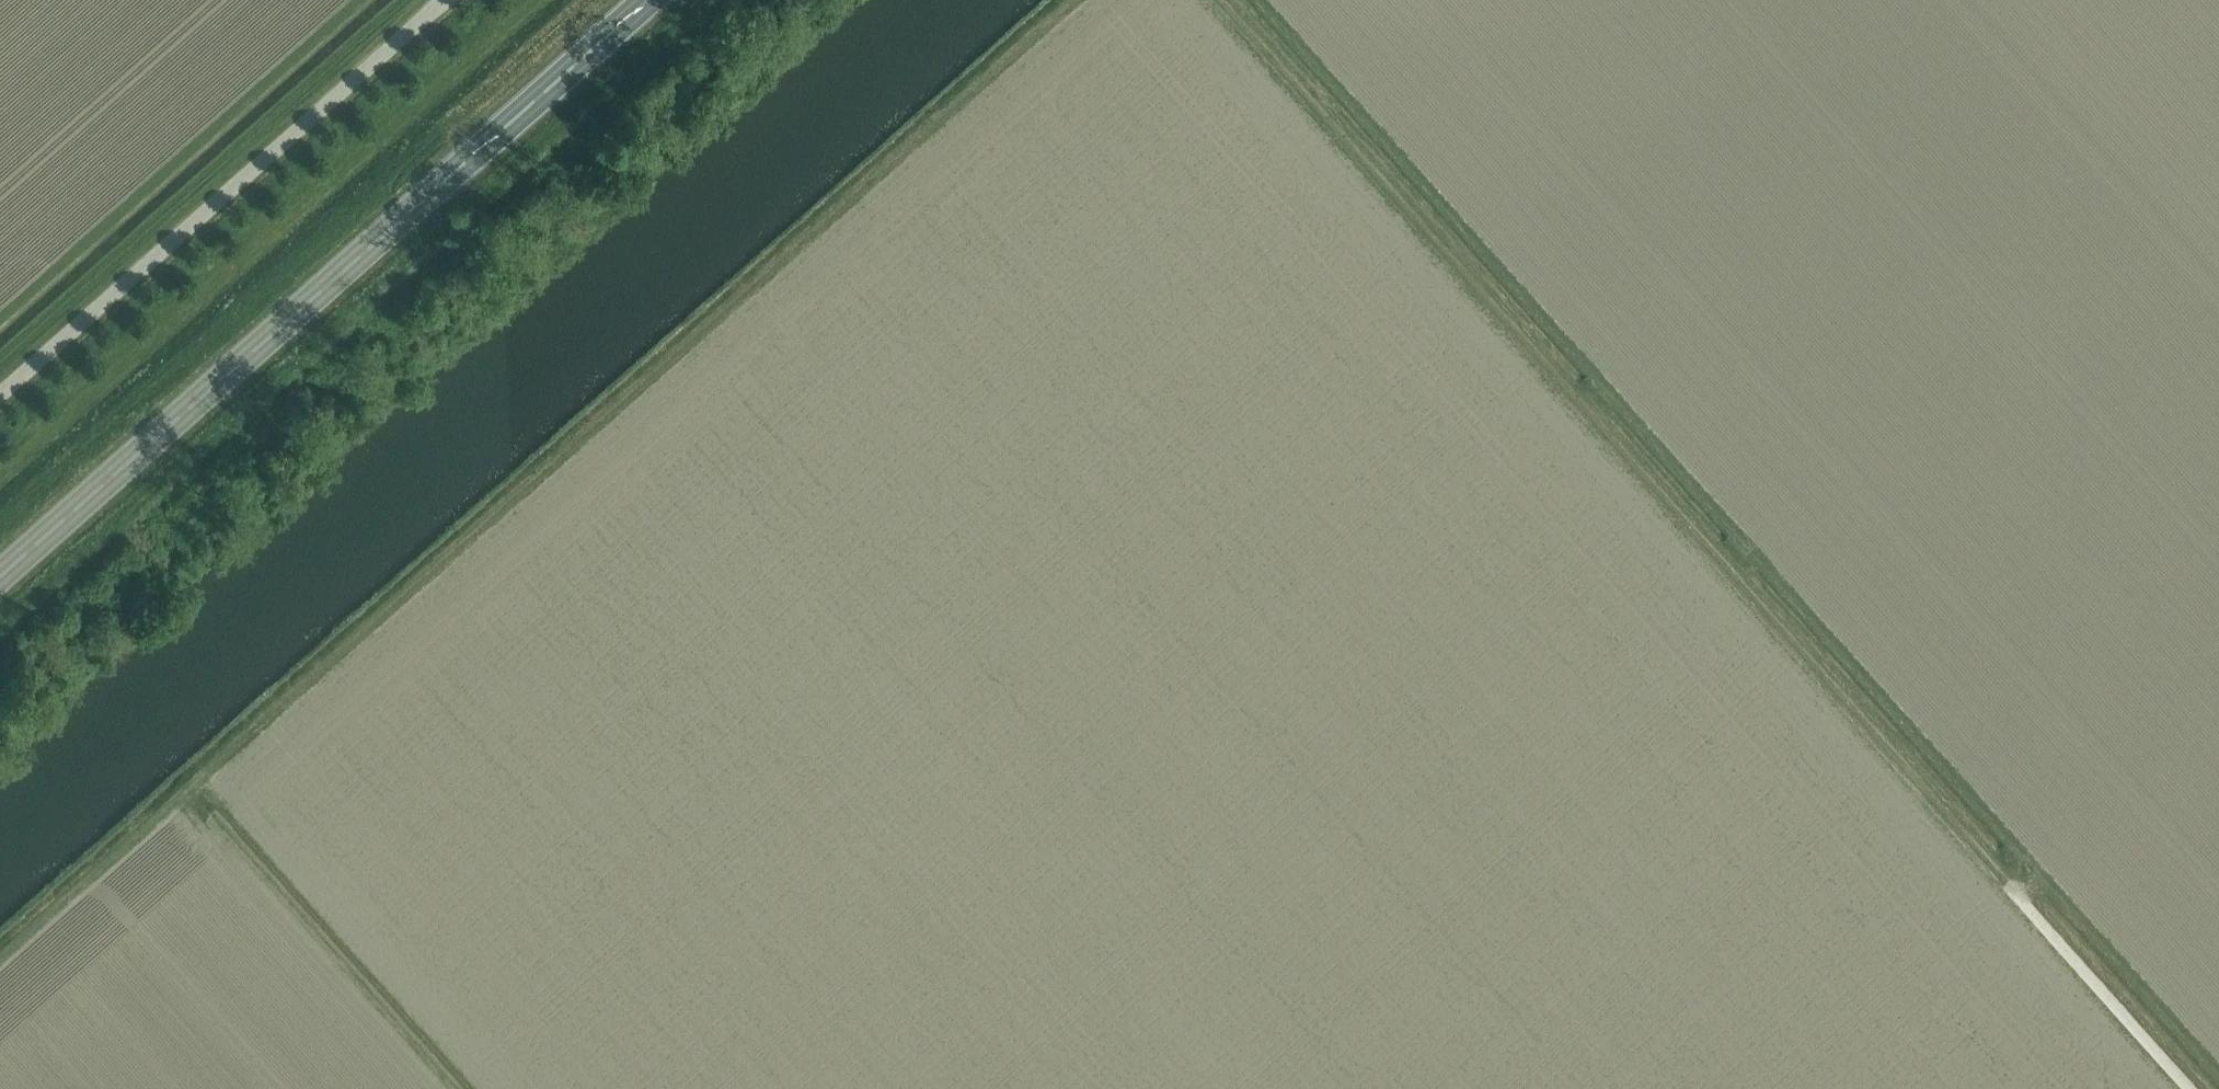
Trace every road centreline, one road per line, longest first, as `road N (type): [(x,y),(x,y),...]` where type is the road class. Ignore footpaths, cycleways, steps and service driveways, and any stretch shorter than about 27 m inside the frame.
road 1 (track): [(1218,0),(2192,1088)]
road 2 (trunk): [(0,580),(653,0)]
road 3 (unclassified): [(0,393),(442,0)]

